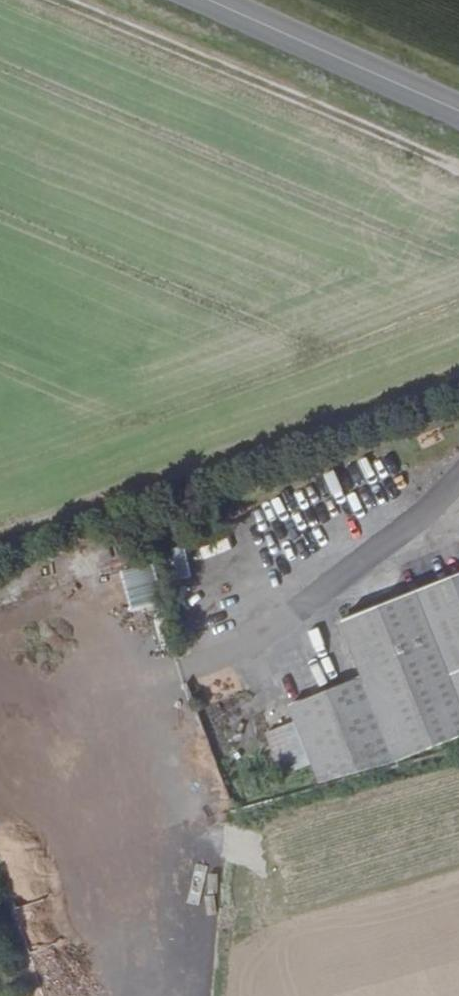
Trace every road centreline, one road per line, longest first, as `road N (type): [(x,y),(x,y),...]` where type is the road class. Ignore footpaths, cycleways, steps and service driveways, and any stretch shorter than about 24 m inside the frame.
road 1 (track): [(60,0),(458,166)]
road 2 (tertiary): [(458,110),(217,0)]

